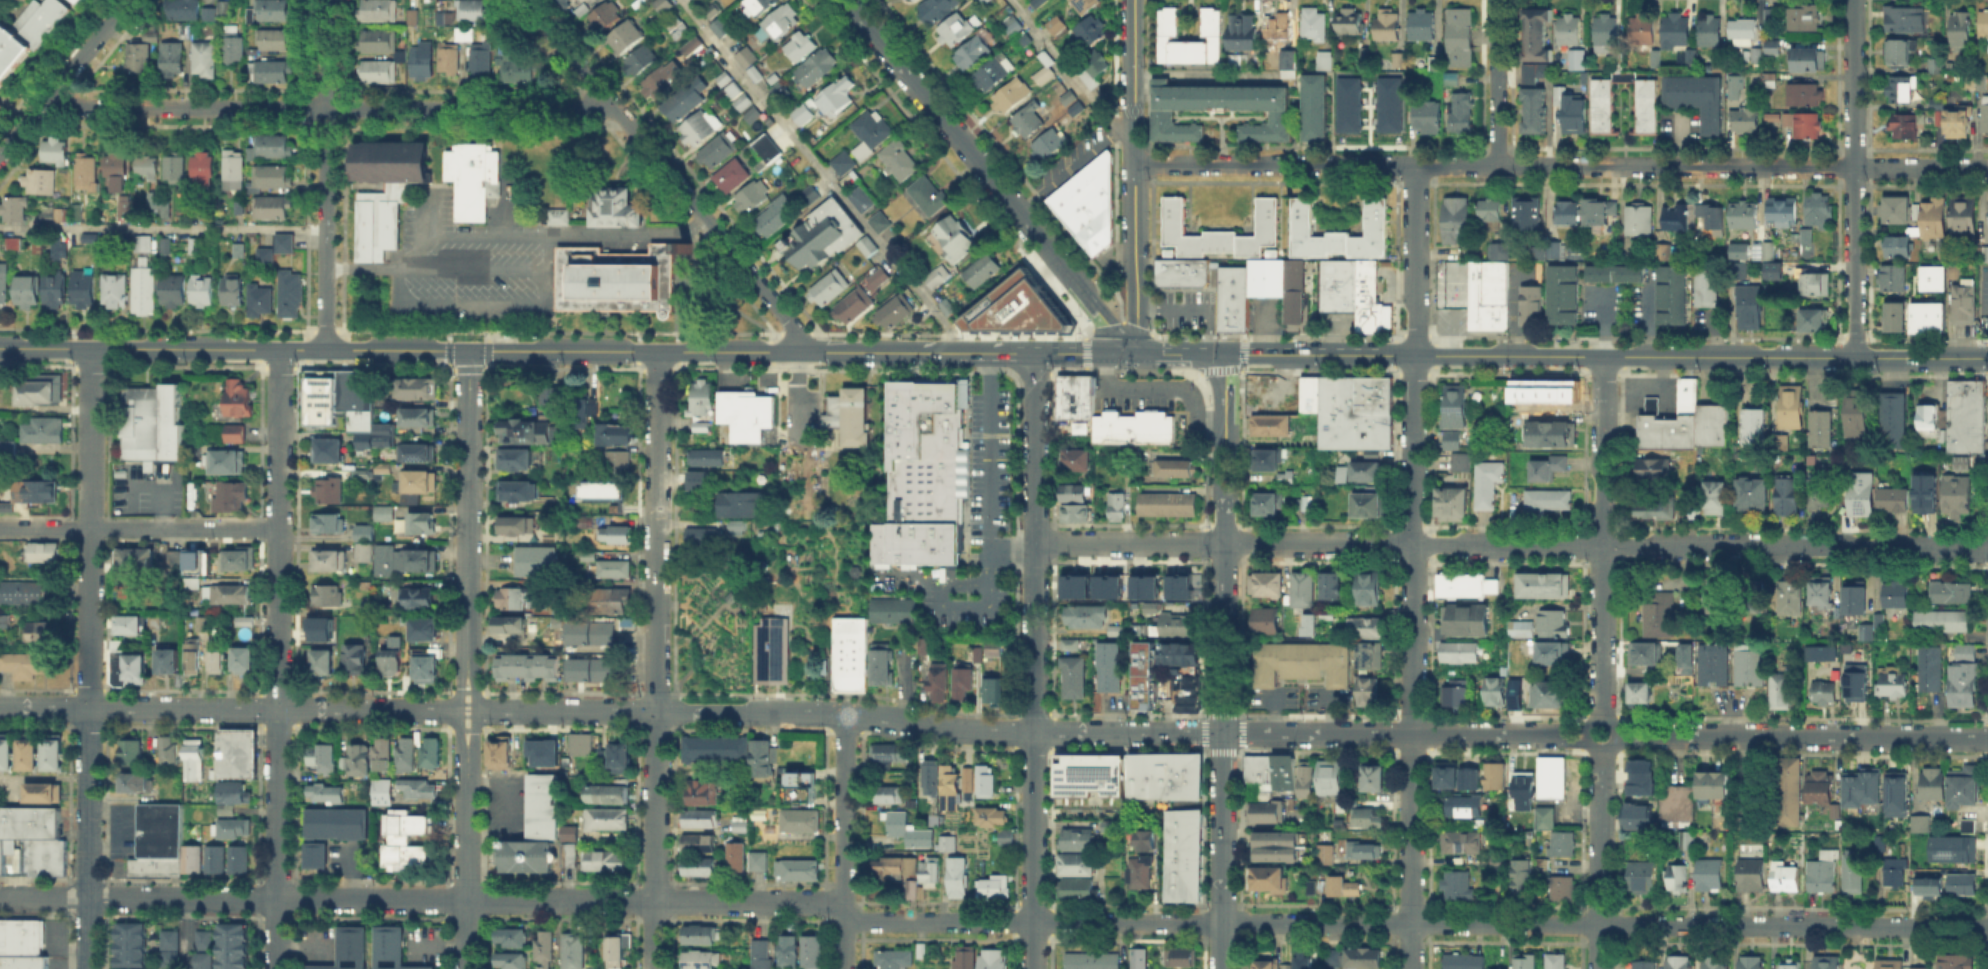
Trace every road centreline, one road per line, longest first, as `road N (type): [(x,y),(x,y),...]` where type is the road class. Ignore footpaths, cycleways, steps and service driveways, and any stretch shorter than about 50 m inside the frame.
road 1 (residential): [(0,898),(826,902),(859,921),(1987,929)]
road 2 (residential): [(1037,542),(1987,547)]
road 3 (residential): [(1135,164),(1987,168)]
road 4 (residential): [(467,711),(814,712),(970,731),(1222,732)]
road 5 (residential): [(92,349),(87,968)]
road 6 (residential): [(280,349),(278,968)]
road 7 (residential): [(658,352),(655,968)]
road 8 (residential): [(1035,353),(1034,968)]
road 9 (residential): [(1417,355),(1411,968)]
road 10 (secondary): [(1417,355),(1987,358)]
road 11 (residential): [(51,91),(79,107),(580,107),(604,99)]
road 12 (residential): [(0,708),(467,711)]
road 13 (residential): [(1615,734),(1987,737)]
road 14 (residential): [(1075,281),(845,0)]
road 15 (residential): [(1222,732),(1585,735)]
road 16 (residential): [(1604,356),(1601,719)]
road 17 (residential): [(467,349),(467,711)]
road 18 (residential): [(1853,0),(1851,358)]
road 19 (tertiary): [(1133,0),(1138,354)]
road 20 (residential): [(326,0),(324,349)]
road 21 (secondary): [(467,349),(798,352)]
road 22 (secondary): [(0,349),(324,349)]
road 23 (residential): [(604,99),(791,325),(798,352)]
road 24 (tertiary): [(1225,423),(1222,732)]
road 25 (residential): [(0,528),(280,529)]
road 26 (residential): [(467,711),(466,968)]
road 27 (residential): [(846,713),(844,968)]
road 28 (tertiary): [(1222,732),(1222,968)]
road 29 (residential): [(1602,750),(1600,968)]
road 30 (residential): [(126,0),(0,152)]
road 31 (secondary): [(1225,355),(1417,355)]
road 32 (residential): [(1417,165),(1417,355)]
road 33 (residential): [(1497,0),(1497,166)]
road 34 (secondary): [(324,349),(467,349)]
road 35 (residential): [(528,0),(604,99)]
road 36 (secondary): [(1017,353),(1138,354)]

